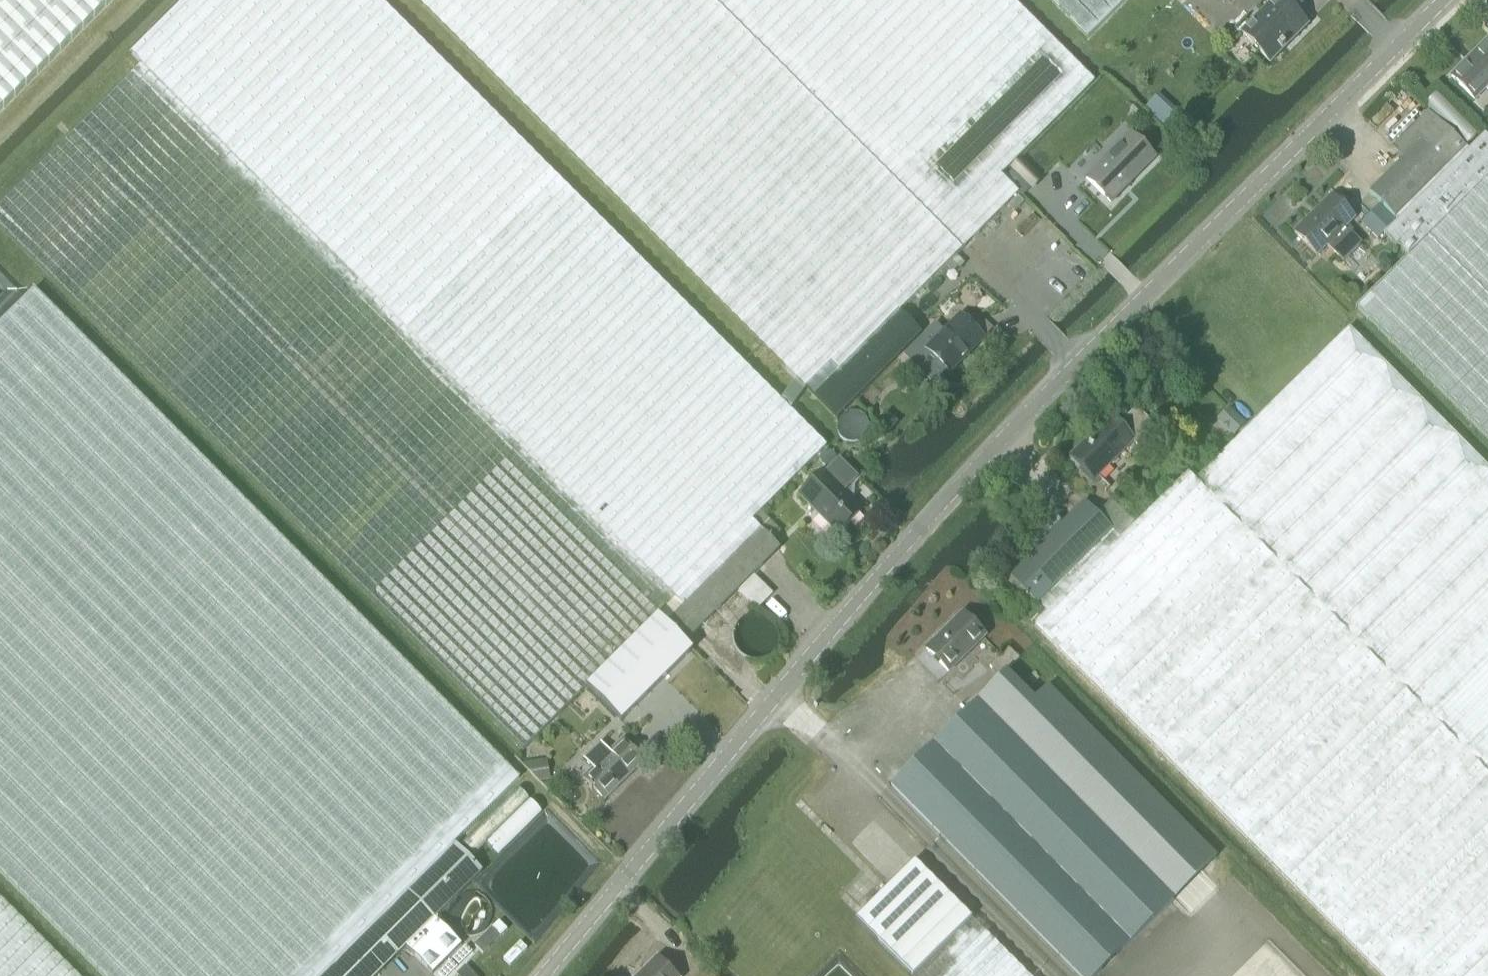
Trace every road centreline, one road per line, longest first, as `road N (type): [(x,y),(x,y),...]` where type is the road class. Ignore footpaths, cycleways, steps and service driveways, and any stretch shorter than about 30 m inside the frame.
road 1 (tertiary): [(545,975),(951,495),(1445,0)]

